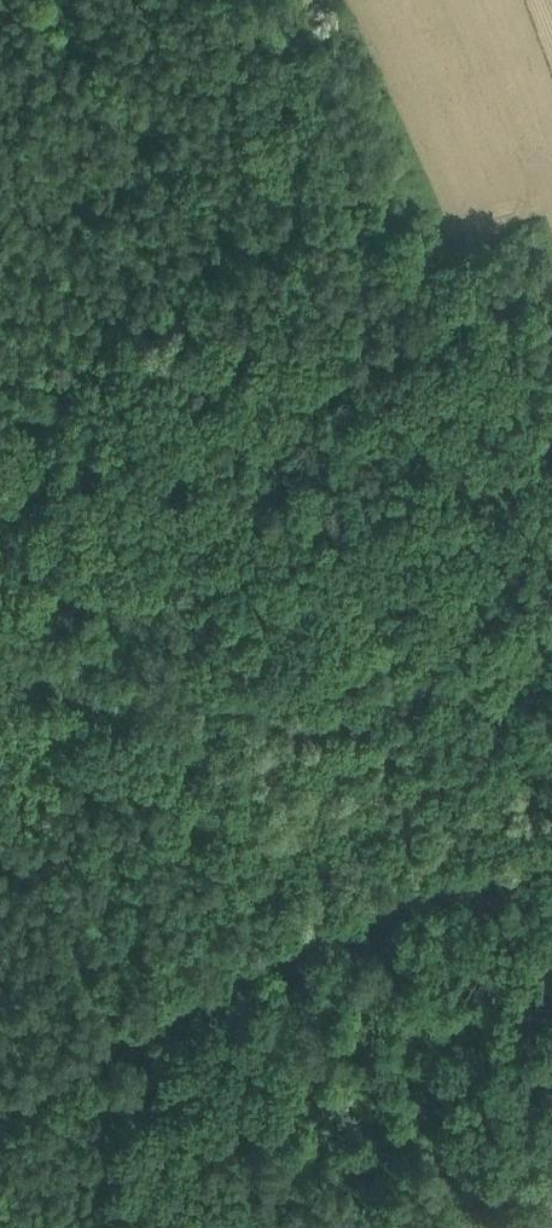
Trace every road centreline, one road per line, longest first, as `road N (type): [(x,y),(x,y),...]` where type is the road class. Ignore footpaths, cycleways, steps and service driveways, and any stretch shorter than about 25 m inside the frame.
road 1 (track): [(551,853),(459,875),(176,1000)]
road 2 (track): [(176,1000),(0,1088)]

